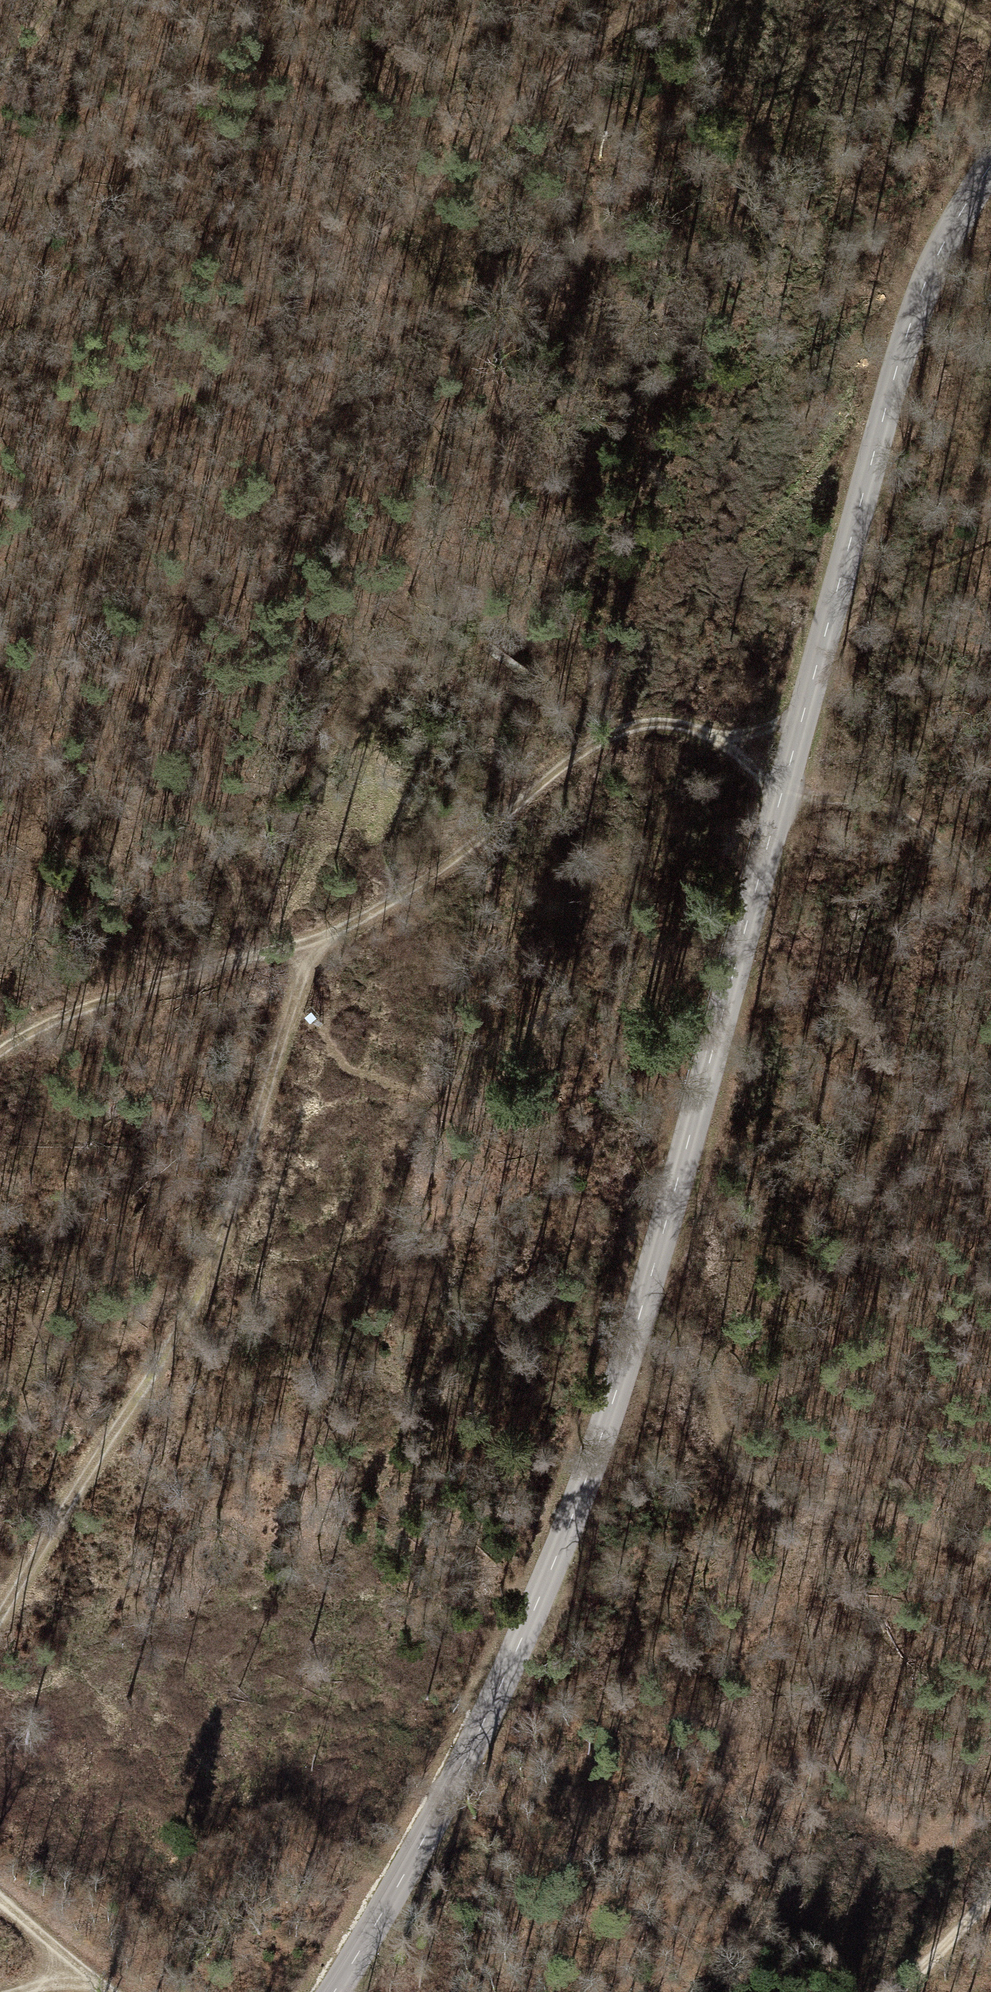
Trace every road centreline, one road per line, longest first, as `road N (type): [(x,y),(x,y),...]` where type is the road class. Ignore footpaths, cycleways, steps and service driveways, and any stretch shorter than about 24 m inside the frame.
road 1 (tertiary): [(332,1991),(494,1709),(619,1385),(915,305),(990,162)]
road 2 (track): [(0,1050),(19,1031),(312,940),(370,912),(613,730),(696,727),(742,749),(786,796)]
road 3 (track): [(0,540),(659,0)]
road 4 (track): [(0,1607),(201,1291),(312,940)]
road 5 (track): [(990,1564),(894,1511),(745,1473),(722,1439),(689,1338),(639,1316)]
road 6 (track): [(990,892),(892,808),(846,794),(786,796)]
road 7 (track): [(107,1991),(0,1903)]
road 8 (track): [(990,1902),(895,1991)]

